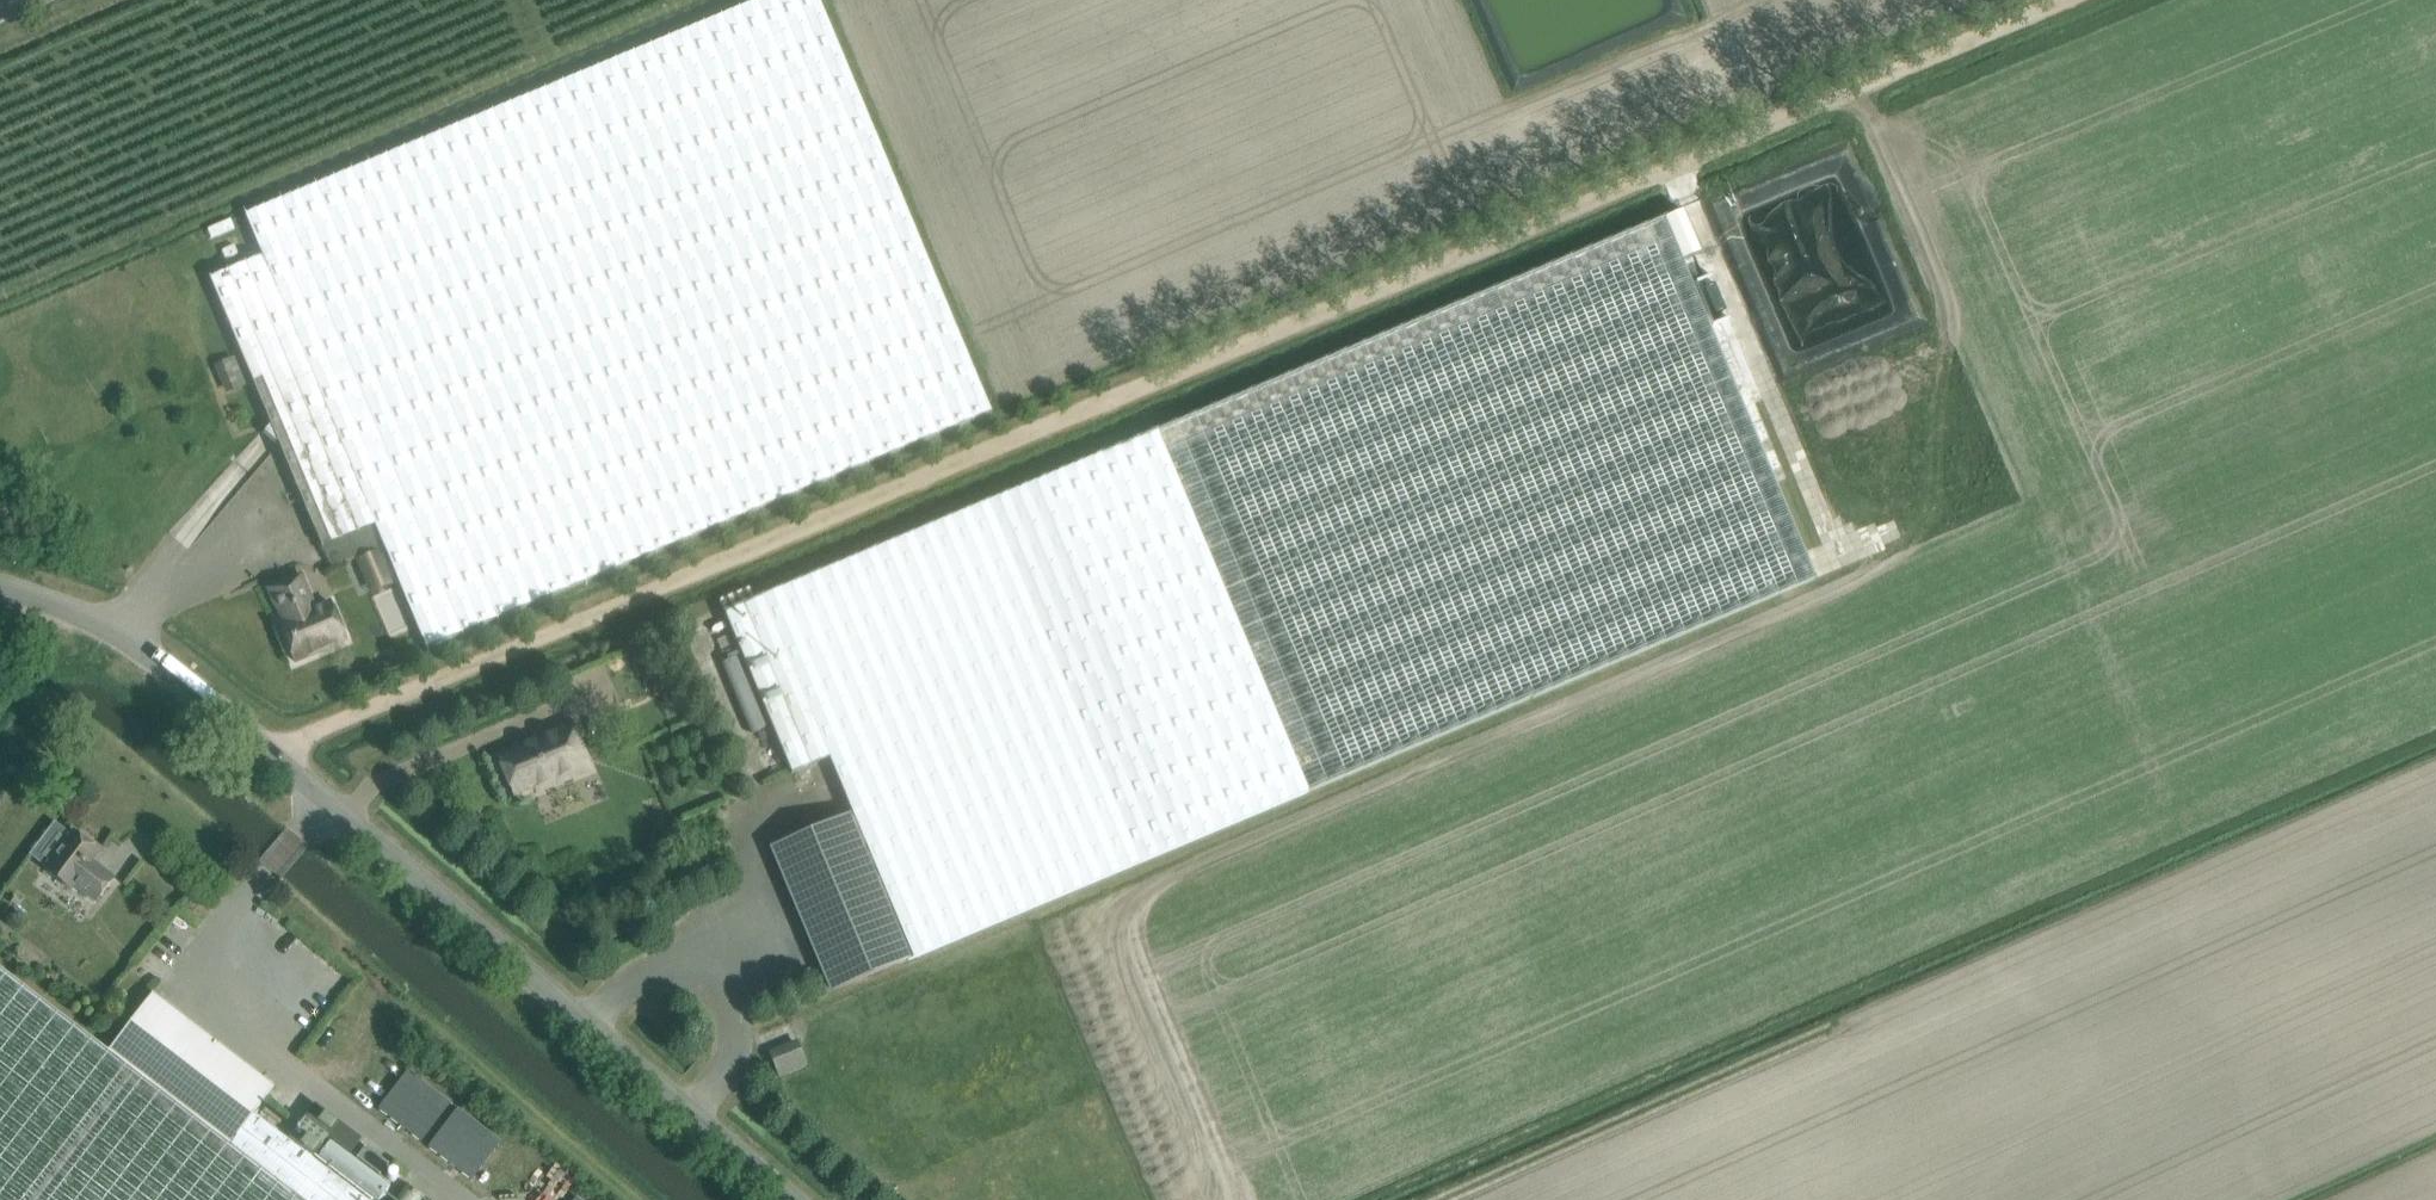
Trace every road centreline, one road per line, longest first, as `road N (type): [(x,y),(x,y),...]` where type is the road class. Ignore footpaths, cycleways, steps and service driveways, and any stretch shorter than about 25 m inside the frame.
road 1 (track): [(273,753),(2066,0)]
road 2 (unclassified): [(794,1199),(273,753),(124,642),(0,587)]

